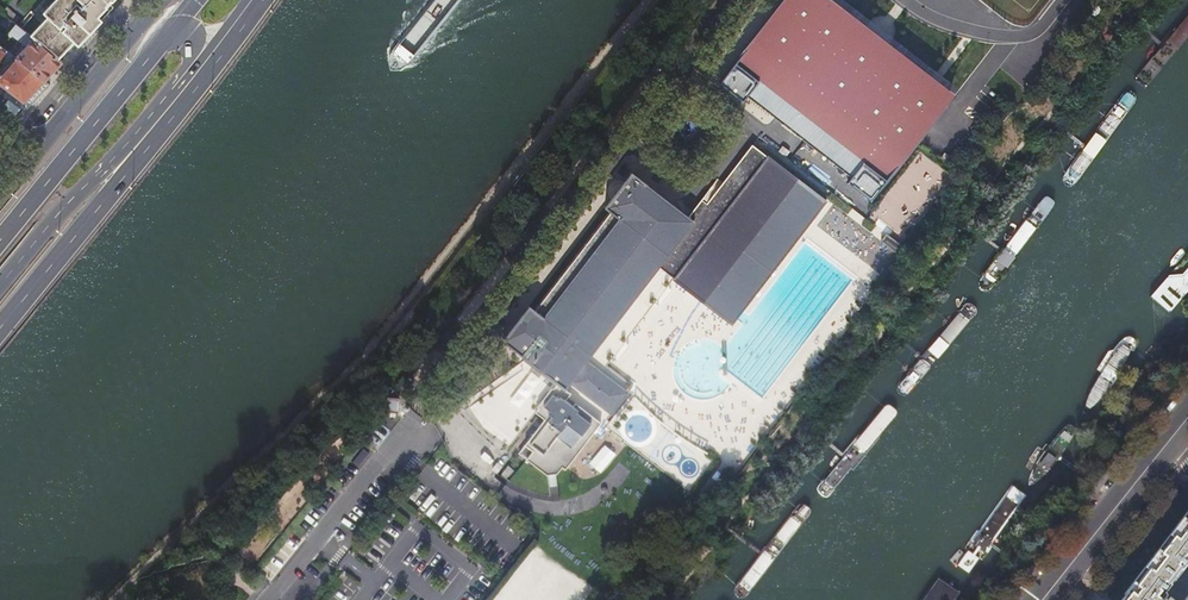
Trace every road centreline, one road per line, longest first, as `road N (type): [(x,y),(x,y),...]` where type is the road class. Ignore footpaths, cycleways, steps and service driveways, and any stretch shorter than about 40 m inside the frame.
road 1 (primary): [(0,330),(263,0)]
road 2 (primary): [(168,34),(0,240)]
road 3 (primary): [(0,283),(174,87)]
road 4 (primary): [(160,0),(0,195)]
road 5 (residential): [(419,414),(270,599)]
road 6 (primary): [(1169,440),(1042,599)]

